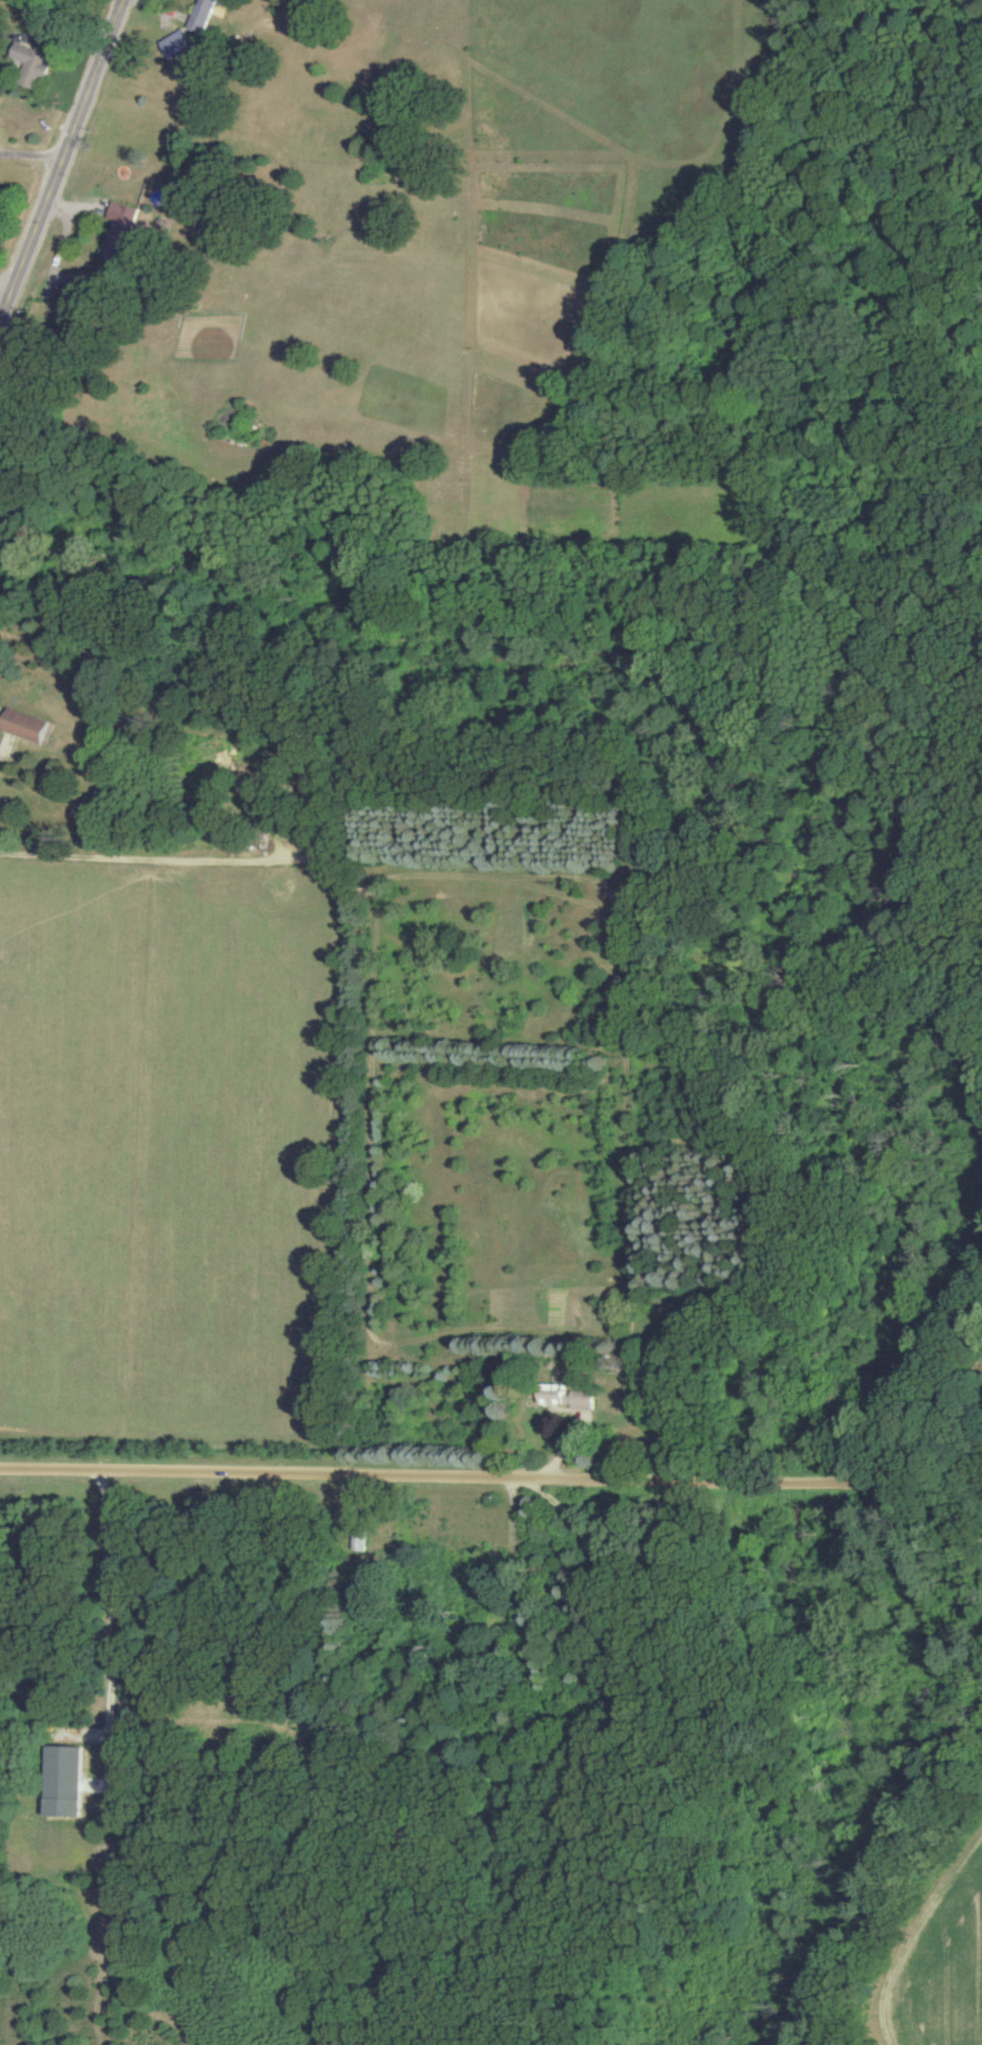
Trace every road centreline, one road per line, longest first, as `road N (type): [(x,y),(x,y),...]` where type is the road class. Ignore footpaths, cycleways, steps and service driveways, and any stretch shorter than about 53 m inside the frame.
road 1 (residential): [(0,1476),(981,1488)]
road 2 (tertiary): [(0,339),(126,0)]

